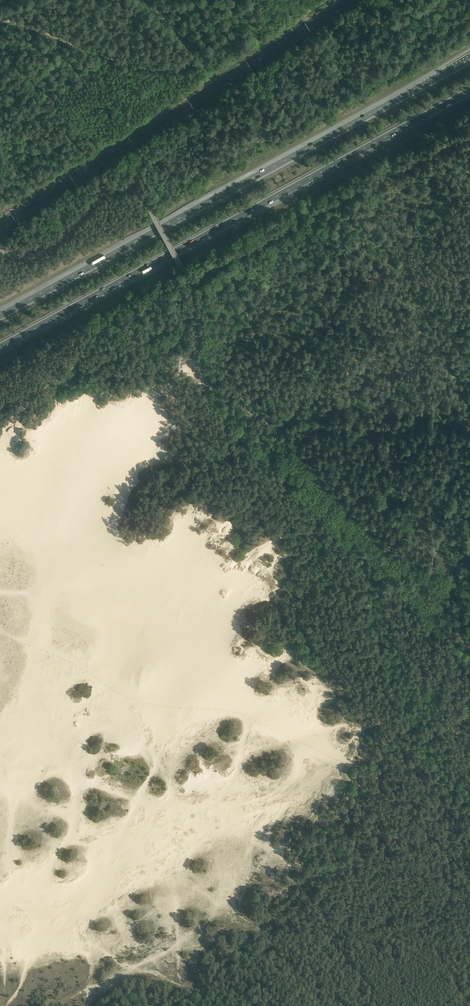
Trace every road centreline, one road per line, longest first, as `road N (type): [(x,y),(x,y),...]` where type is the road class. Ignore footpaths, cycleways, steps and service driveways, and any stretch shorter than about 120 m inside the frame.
road 1 (motorway): [(0,349),(469,91)]
road 2 (motorway): [(469,60),(0,314)]
road 3 (unclassified): [(206,383),(191,285),(134,191),(104,193),(42,253),(0,250)]
road 4 (track): [(1,18),(141,67),(185,68),(193,58),(189,46),(146,0)]
road 5 (track): [(469,670),(353,551)]
road 6 (track): [(369,552),(391,542),(438,468),(469,456)]

